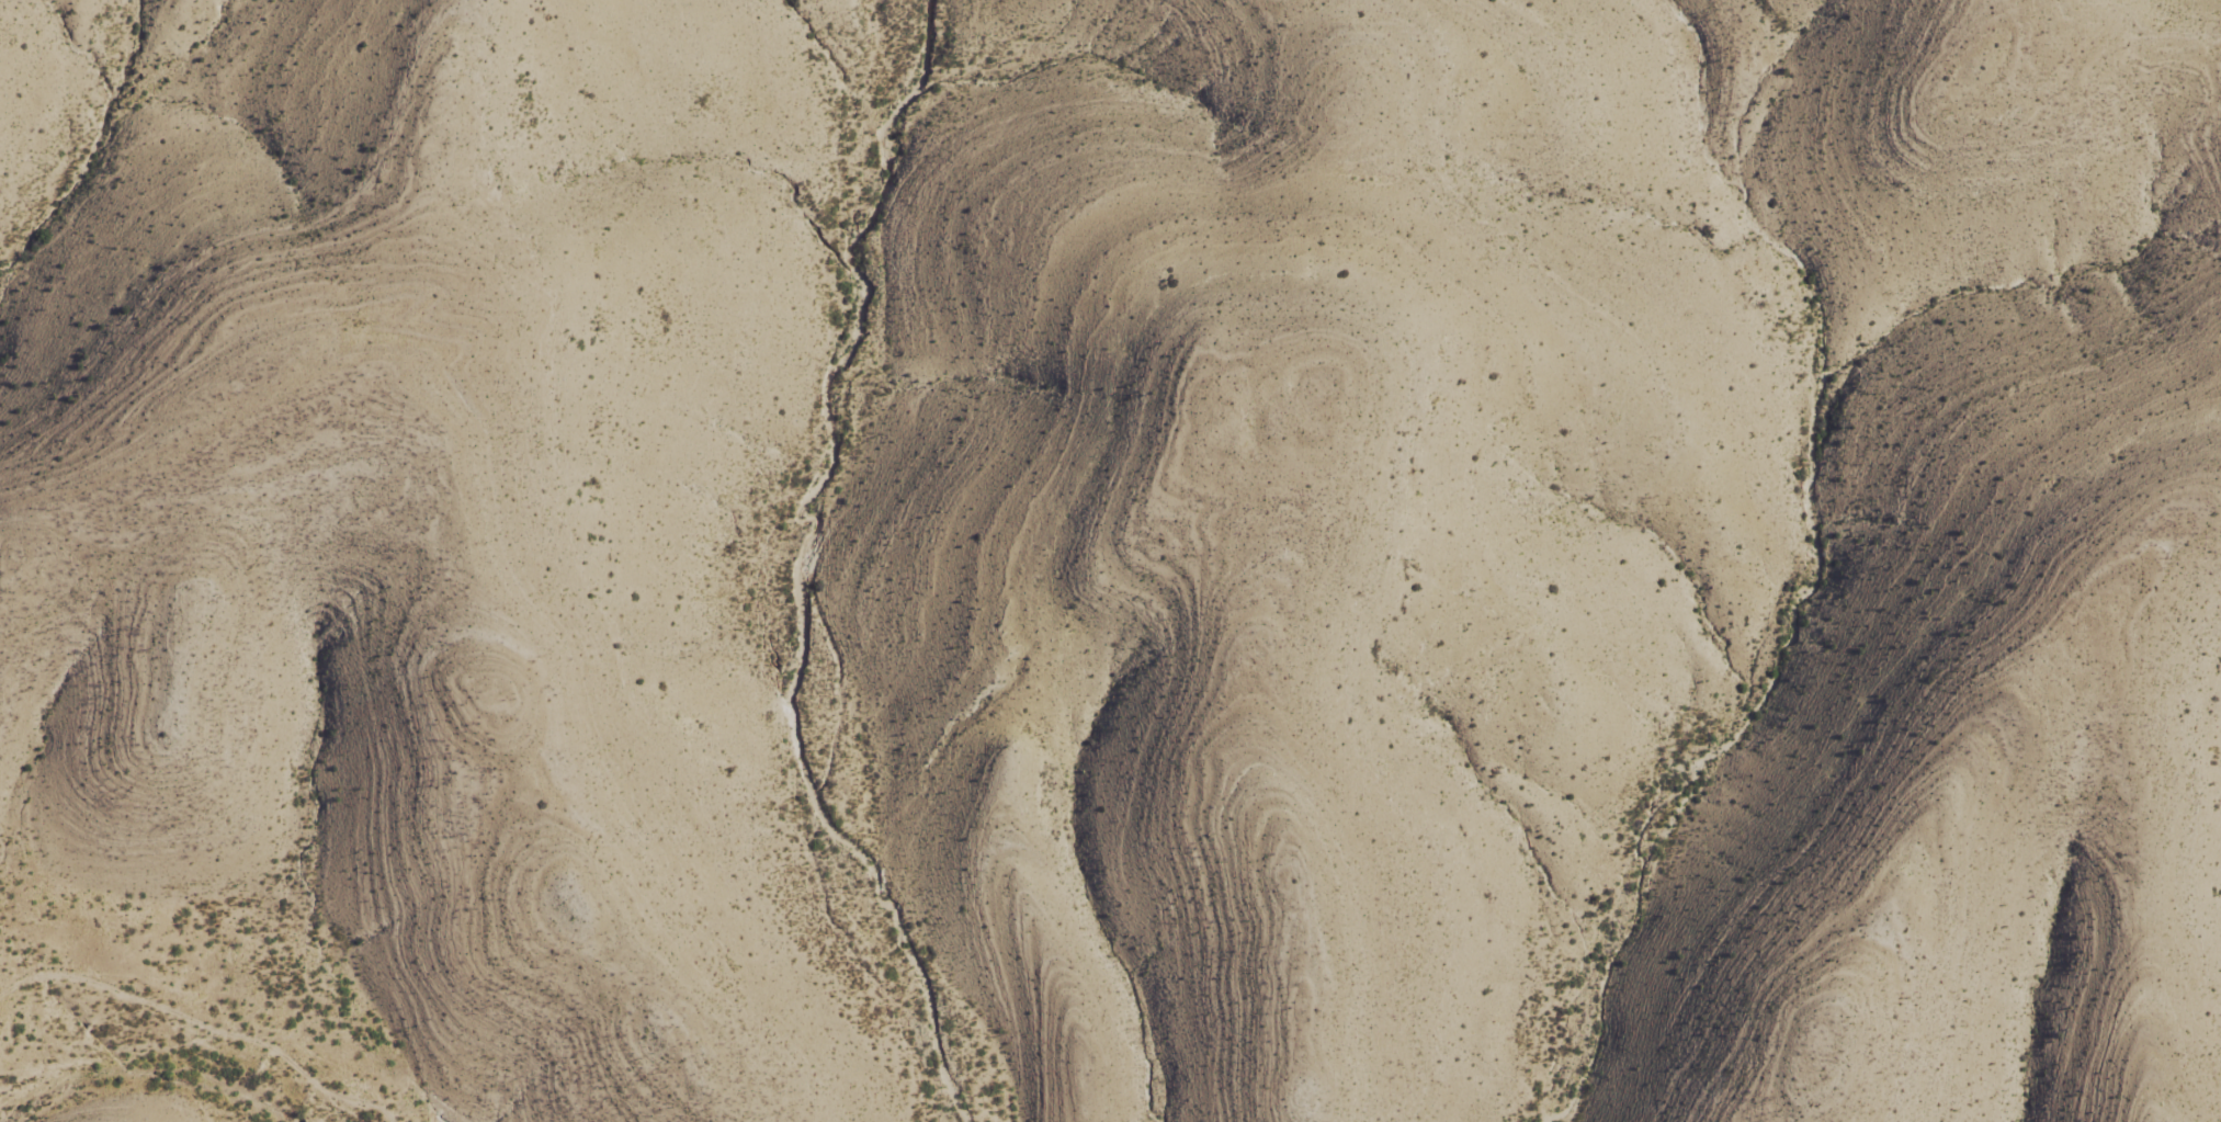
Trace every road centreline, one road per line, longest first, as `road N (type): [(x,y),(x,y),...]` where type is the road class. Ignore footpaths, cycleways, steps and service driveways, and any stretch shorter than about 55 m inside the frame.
road 1 (residential): [(0,1015),(56,999),(155,1005),(436,1121)]

